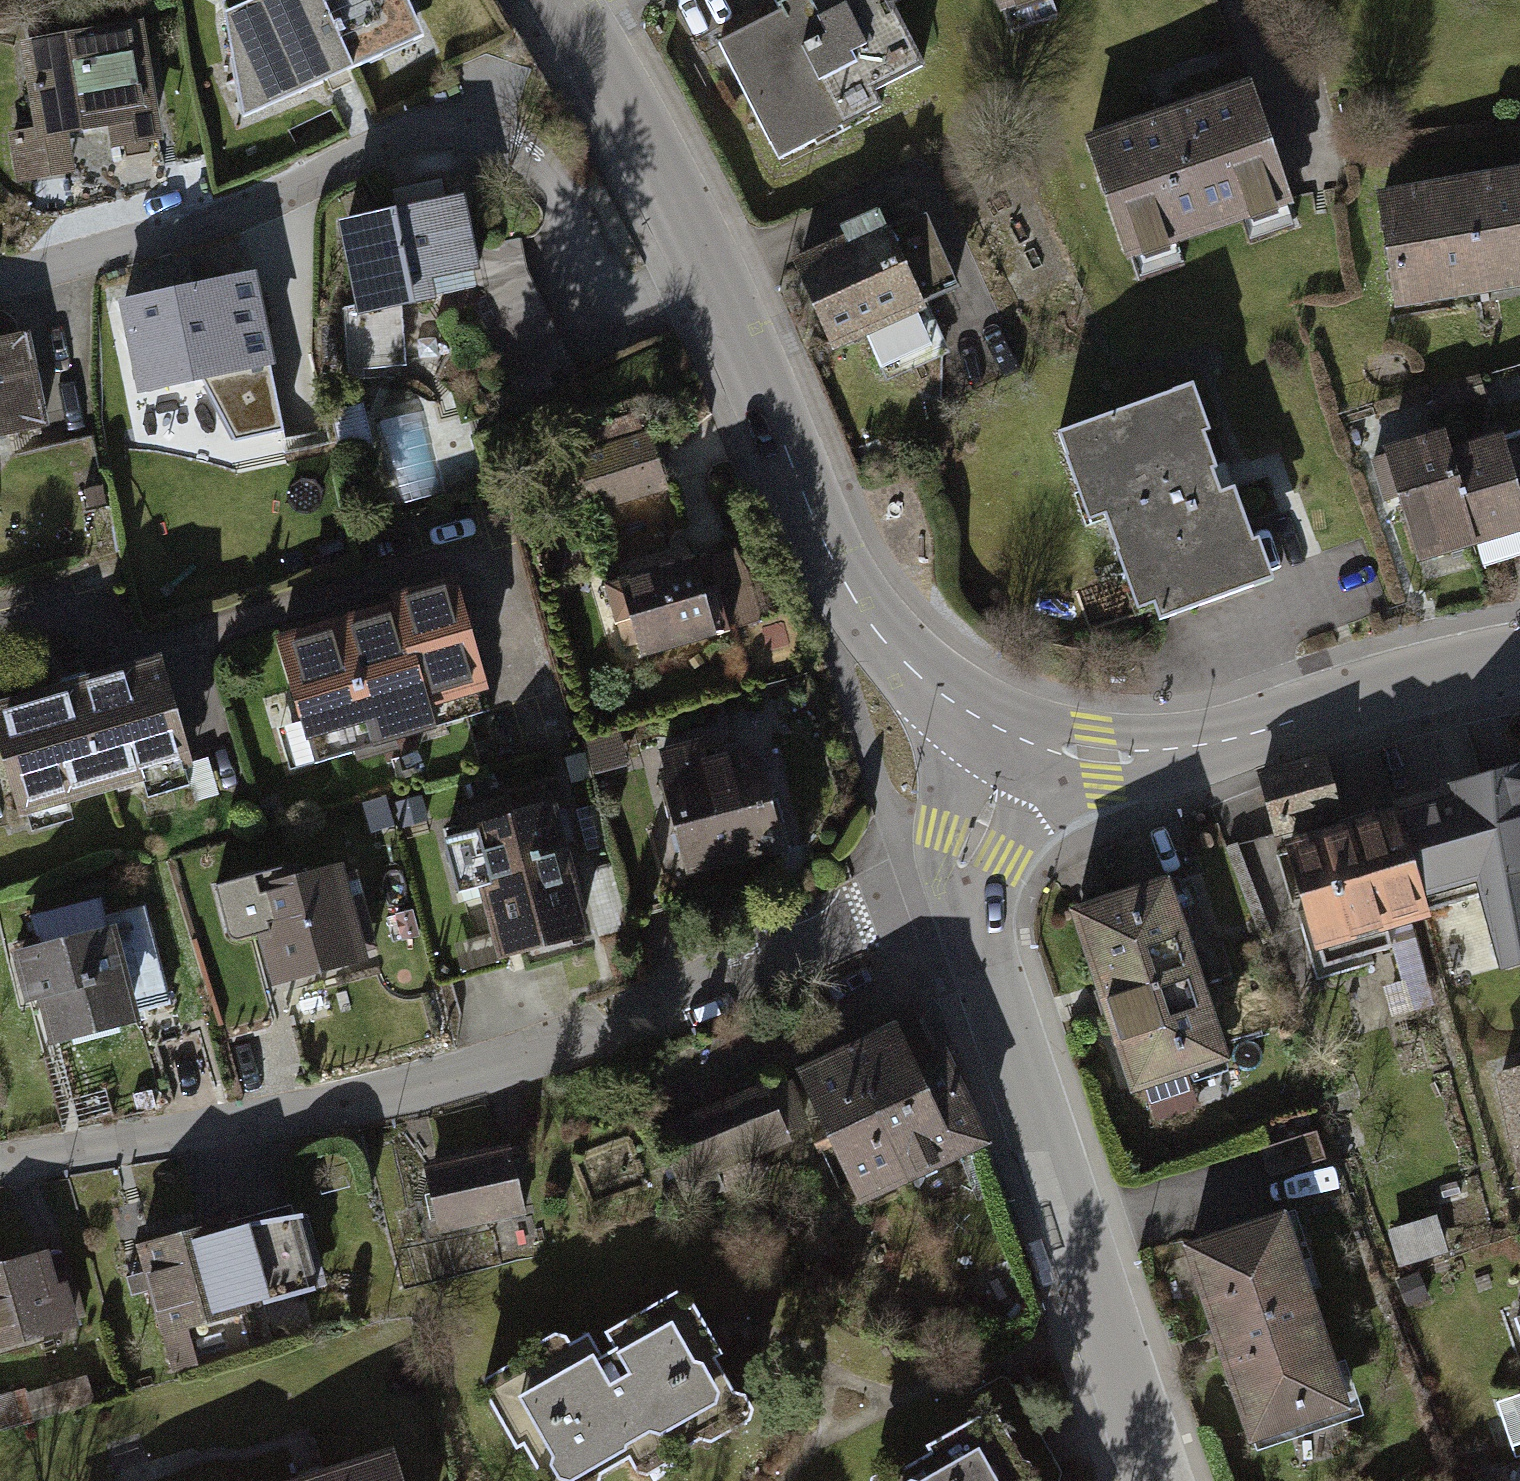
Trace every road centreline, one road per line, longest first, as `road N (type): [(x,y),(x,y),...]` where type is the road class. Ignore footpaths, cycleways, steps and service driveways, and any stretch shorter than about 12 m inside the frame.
road 1 (residential): [(965,900),(854,926),(564,1049),(485,1074),(177,1134),(0,1159)]
road 2 (residential): [(726,298),(654,314),(604,295),(548,177),(493,134),(463,126),(399,140),(195,221),(0,280)]
road 3 (residential): [(965,900),(1161,1480)]
road 4 (tertiary): [(1015,738),(930,685),(856,604),(813,519),(726,298)]
road 5 (tertiary): [(1015,738),(1059,755),(1151,758),(1519,662)]
road 6 (tertiary): [(726,298),(579,22)]
road 7 (residential): [(965,900),(964,868),(1015,738)]

